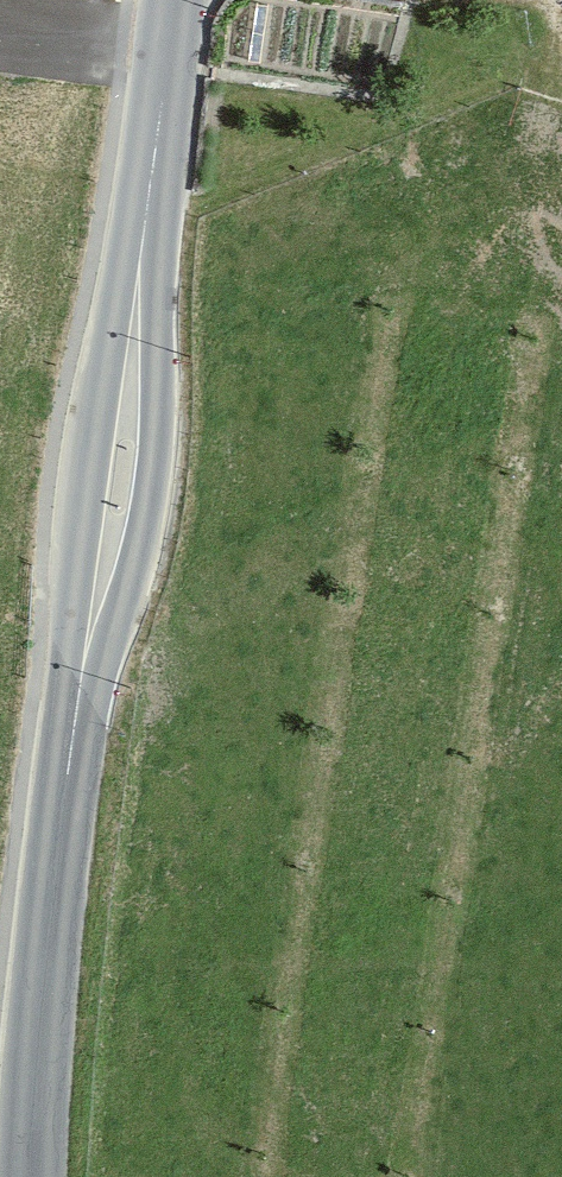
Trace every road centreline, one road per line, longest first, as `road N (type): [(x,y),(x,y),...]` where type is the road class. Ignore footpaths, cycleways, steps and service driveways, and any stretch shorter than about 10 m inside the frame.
road 1 (tertiary): [(59,794),(153,496),(163,337),(152,159)]
road 2 (tertiary): [(152,159),(107,351),(59,794)]
road 3 (tertiary): [(26,1176),(59,794)]
road 4 (tertiary): [(152,159),(181,0)]

